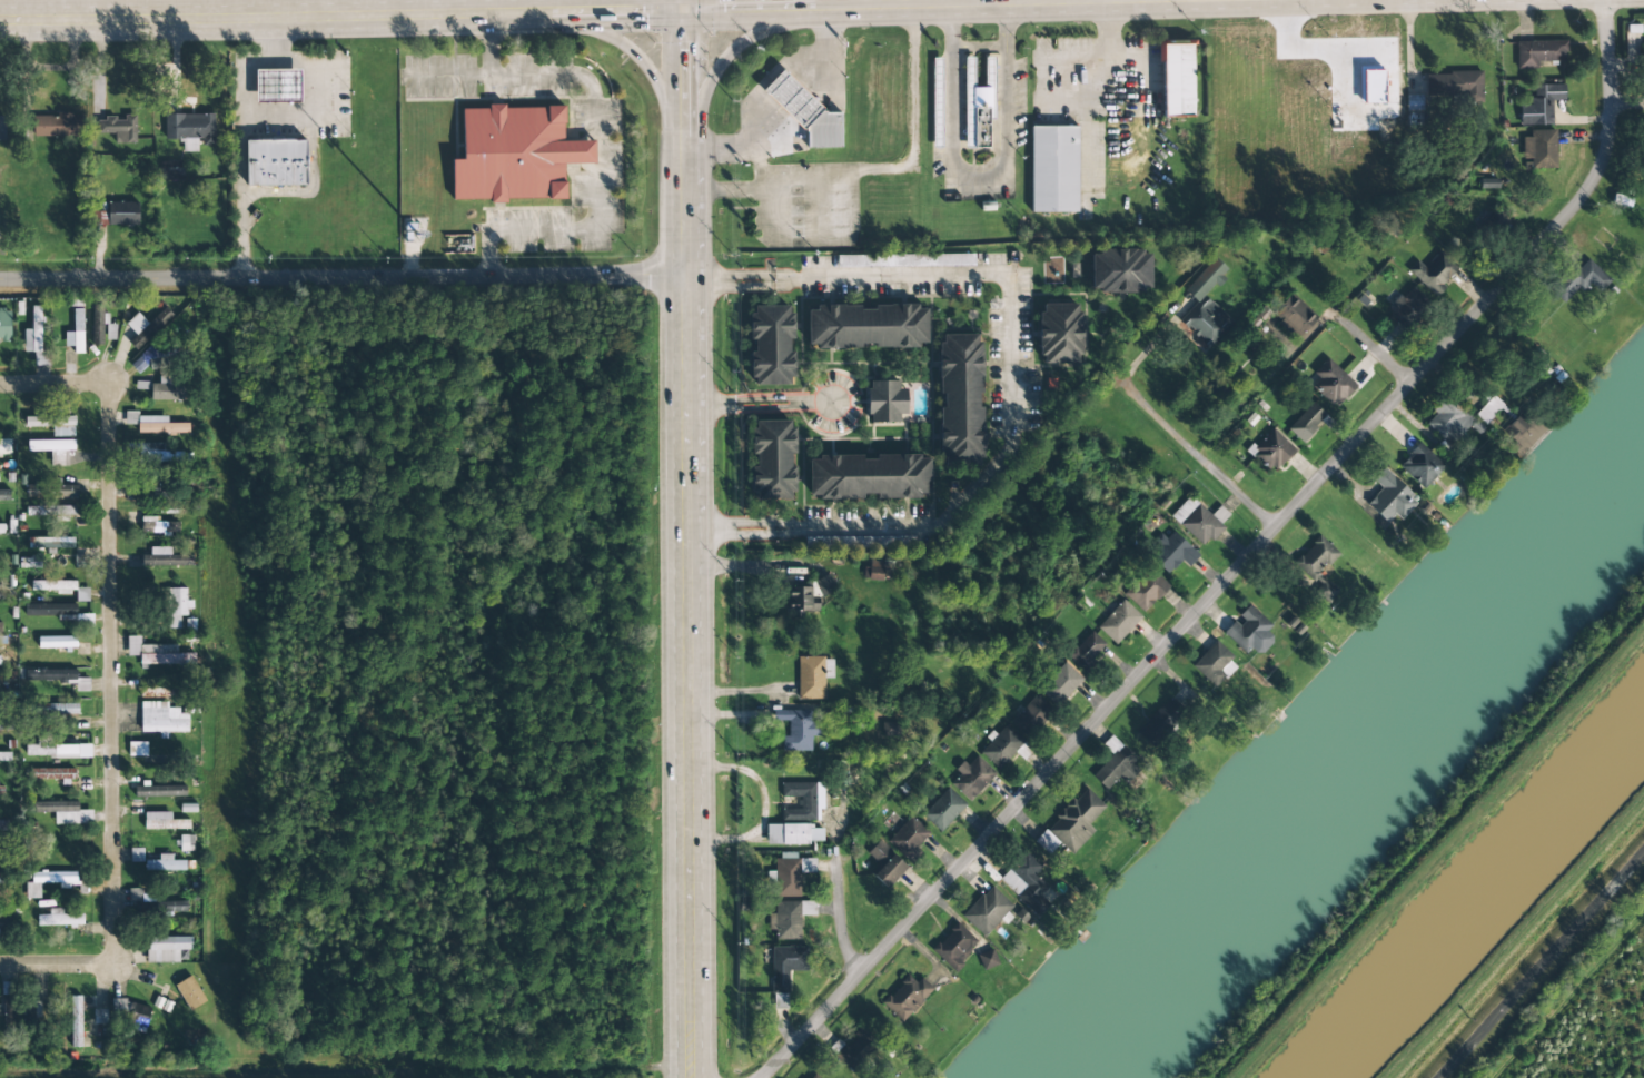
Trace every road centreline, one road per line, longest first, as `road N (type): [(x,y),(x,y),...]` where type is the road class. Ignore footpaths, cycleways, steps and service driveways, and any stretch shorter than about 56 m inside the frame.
road 1 (residential): [(762,1077),(1589,188),(1610,128),(1607,0)]
road 2 (residential): [(680,278),(0,281)]
road 3 (secondary): [(681,405),(681,1077)]
road 4 (residential): [(801,528),(940,524),(1012,438),(1010,316),(996,275),(794,280)]
road 5 (residential): [(90,386),(110,397),(115,950),(102,965),(87,965)]
road 6 (primary): [(516,10),(0,14)]
road 7 (residential): [(1442,1077),(1643,855)]
road 8 (secondary): [(683,147),(681,405)]
road 9 (primary): [(518,10),(580,23),(632,51),(683,147)]
road 10 (primary): [(683,147),(721,60),(746,38),(835,6)]
road 11 (primary): [(1052,0),(835,6)]
road 12 (residential): [(1275,528),(1177,441),(1123,379)]
road 13 (primary): [(683,10),(518,10)]
road 14 (primary): [(835,6),(683,10)]
road 15 (secondary): [(683,10),(683,147)]
road 16 (residential): [(859,973),(835,920),(832,847)]

